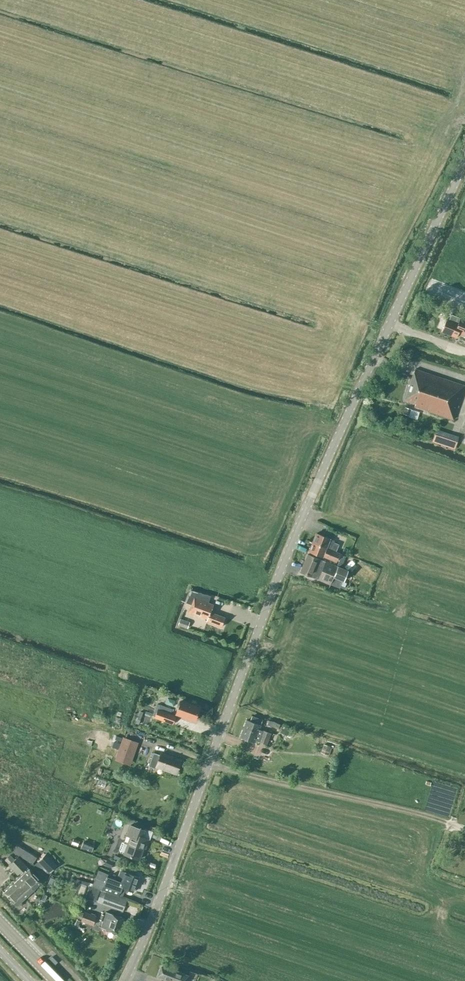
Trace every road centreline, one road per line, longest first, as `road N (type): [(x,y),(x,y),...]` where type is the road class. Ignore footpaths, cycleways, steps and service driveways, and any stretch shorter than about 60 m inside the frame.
road 1 (tertiary): [(125,980),(295,535),(464,159)]

